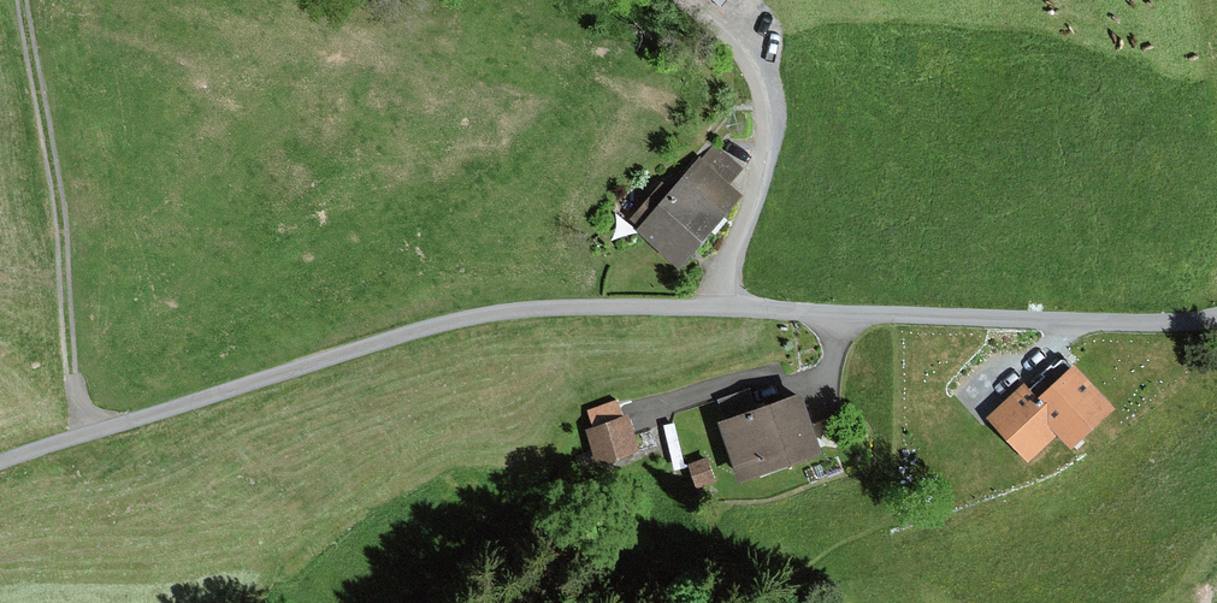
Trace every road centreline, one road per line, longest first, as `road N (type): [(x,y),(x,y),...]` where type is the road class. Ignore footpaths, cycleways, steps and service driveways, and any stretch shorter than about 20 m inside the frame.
road 1 (unclassified): [(1216,318),(1087,324),(552,307),(451,322),(0,461)]
road 2 (track): [(81,433),(59,205),(21,0)]

